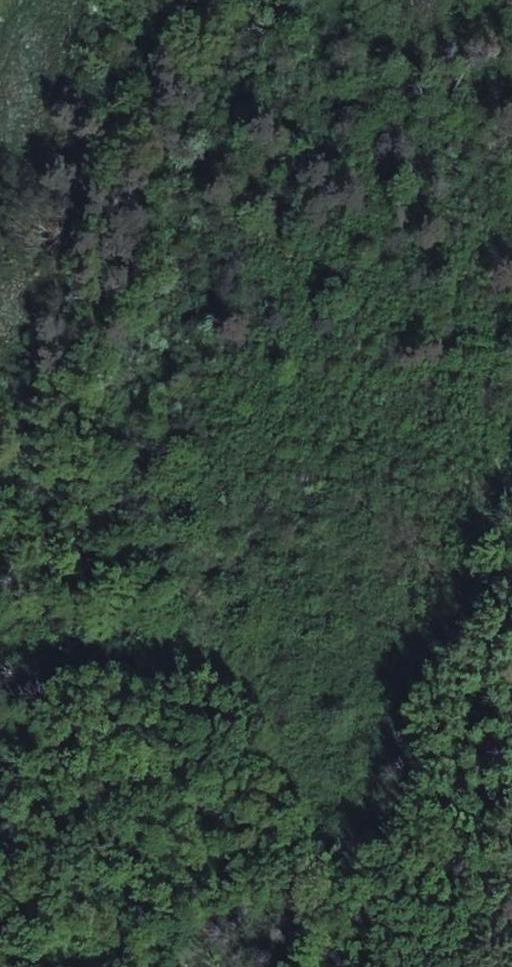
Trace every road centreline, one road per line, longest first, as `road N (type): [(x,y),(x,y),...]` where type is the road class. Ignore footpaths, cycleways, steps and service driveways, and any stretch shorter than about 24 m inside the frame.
road 1 (track): [(286,966),(409,708),(511,528)]

